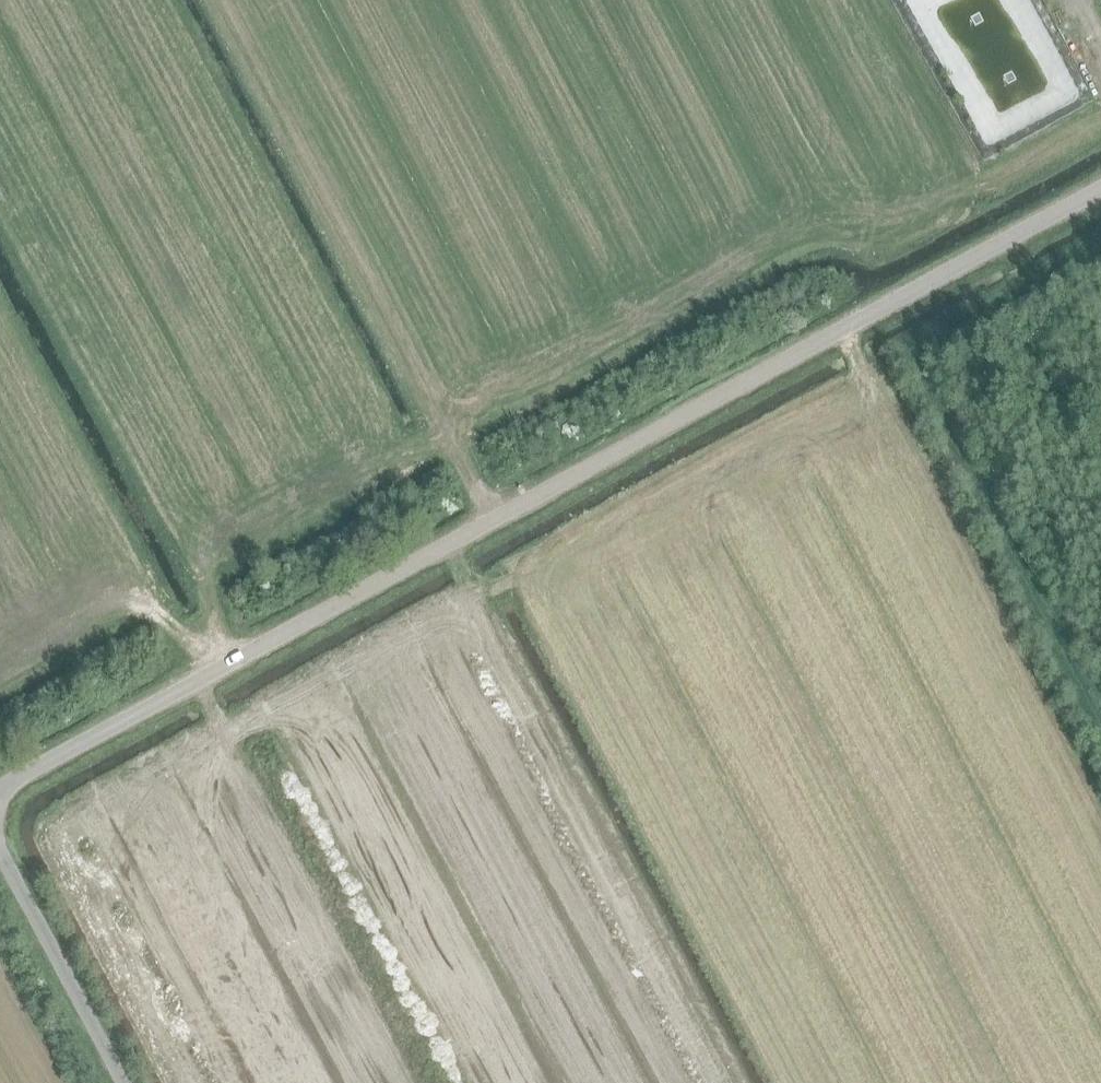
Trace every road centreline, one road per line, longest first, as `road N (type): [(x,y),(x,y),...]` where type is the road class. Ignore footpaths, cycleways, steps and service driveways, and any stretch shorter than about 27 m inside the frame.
road 1 (unclassified): [(0,785),(1100,185)]
road 2 (unclassified): [(123,1082),(0,848)]

